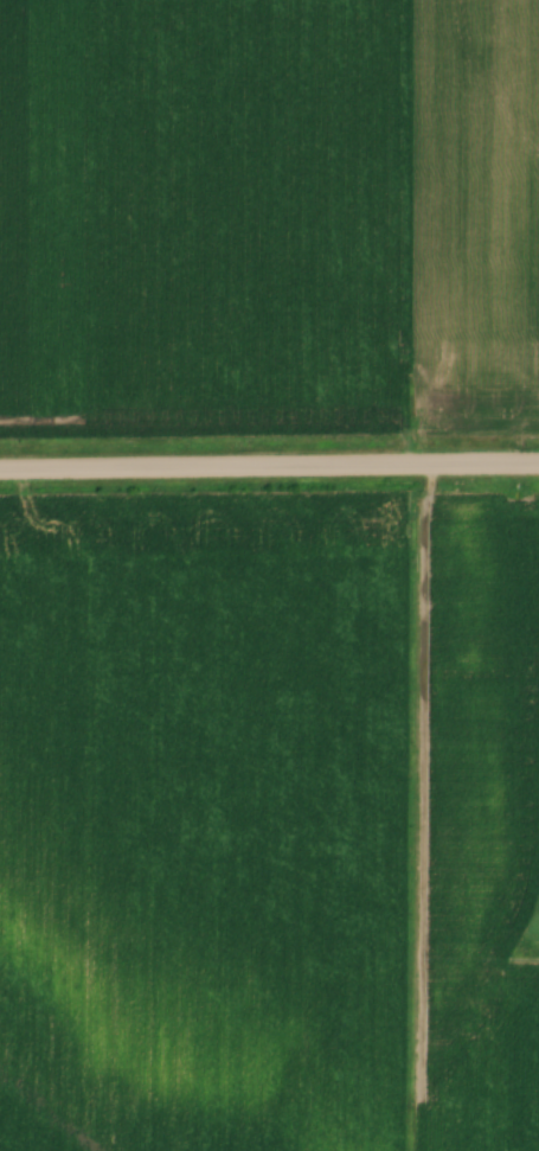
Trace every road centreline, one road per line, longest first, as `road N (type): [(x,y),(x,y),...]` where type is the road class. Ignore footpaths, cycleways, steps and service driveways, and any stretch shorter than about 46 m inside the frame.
road 1 (tertiary): [(0,476),(538,471)]

